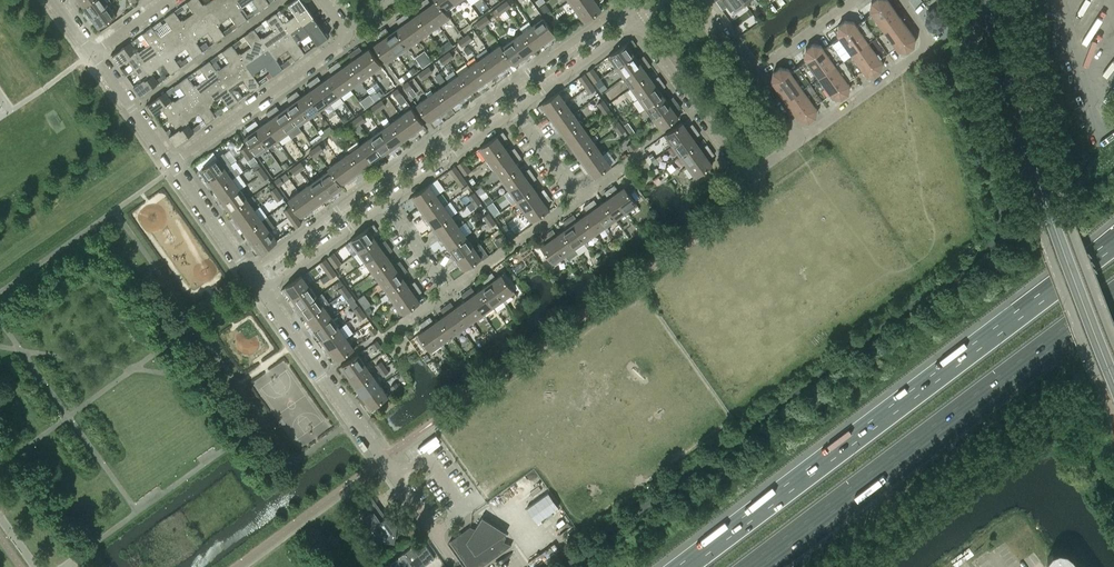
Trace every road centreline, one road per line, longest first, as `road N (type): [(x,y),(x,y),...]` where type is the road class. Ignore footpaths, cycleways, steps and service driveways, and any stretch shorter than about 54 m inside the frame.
road 1 (motorway): [(1113,245),(687,566)]
road 2 (residential): [(624,4),(248,274)]
road 3 (motorway): [(755,566),(1113,298)]
road 4 (tertiary): [(1113,382),(1015,113),(988,0)]
road 5 (residential): [(456,566),(261,292)]
road 6 (residential): [(794,144),(935,43),(902,0)]
road 7 (residential): [(172,169),(346,35)]
road 8 (residential): [(748,178),(638,24)]
road 9 (residential): [(448,291),(578,198)]
road 10 (residential): [(386,202),(515,112)]
road 11 (residential): [(261,292),(386,202)]
road 12 (residential): [(515,112),(638,24)]
road 13 (residential): [(172,169),(92,55)]
road 14 (residential): [(248,274),(172,169)]
road 15 (residential): [(853,0),(749,75)]

